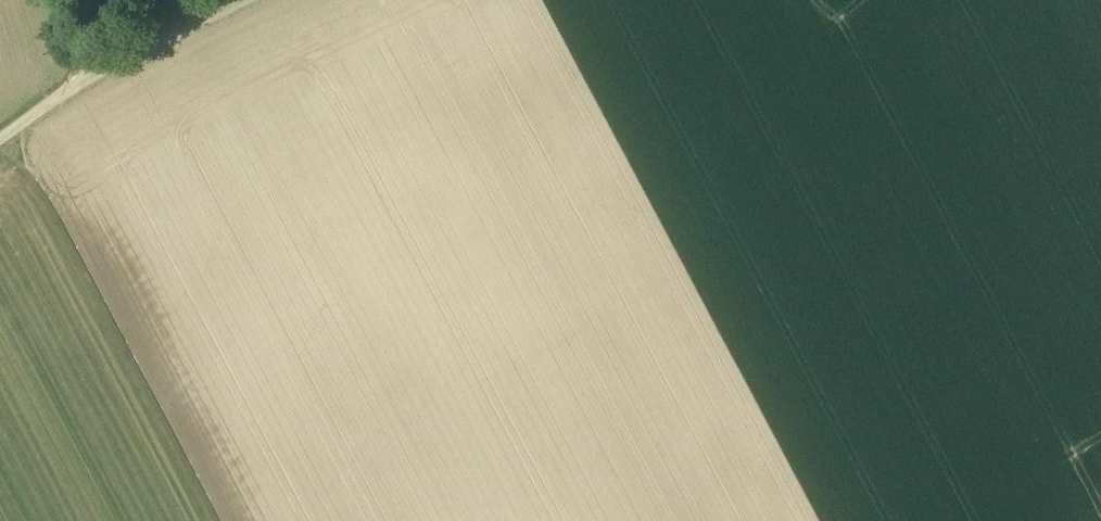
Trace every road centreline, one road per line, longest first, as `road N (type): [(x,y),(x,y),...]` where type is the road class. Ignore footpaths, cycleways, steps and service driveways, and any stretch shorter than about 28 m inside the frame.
road 1 (track): [(234,0),(96,66),(0,138)]

